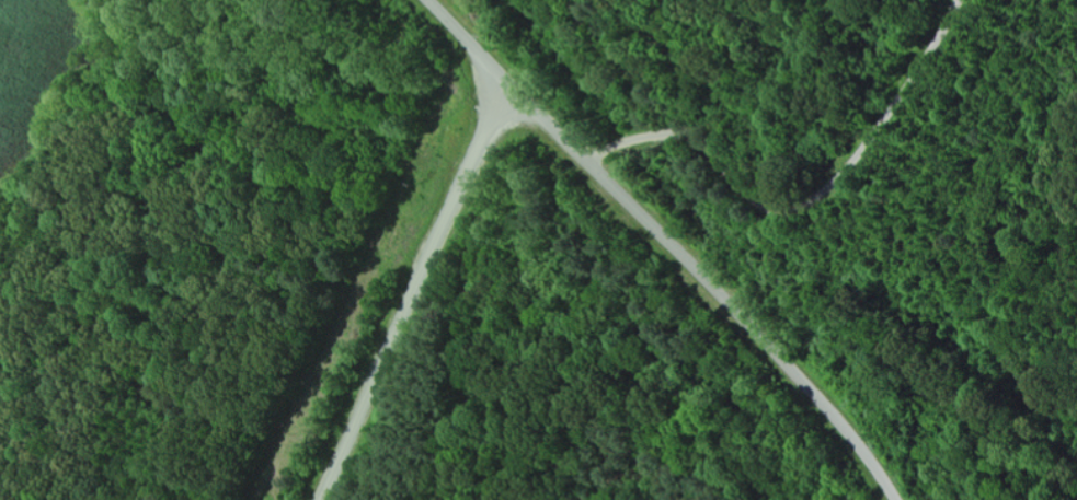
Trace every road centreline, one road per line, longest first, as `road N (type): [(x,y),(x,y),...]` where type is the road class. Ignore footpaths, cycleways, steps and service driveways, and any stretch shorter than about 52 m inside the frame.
road 1 (residential): [(899,499),(768,341),(428,0)]
road 2 (tertiary): [(321,499),(513,86)]
road 3 (residential): [(768,341),(944,0)]

